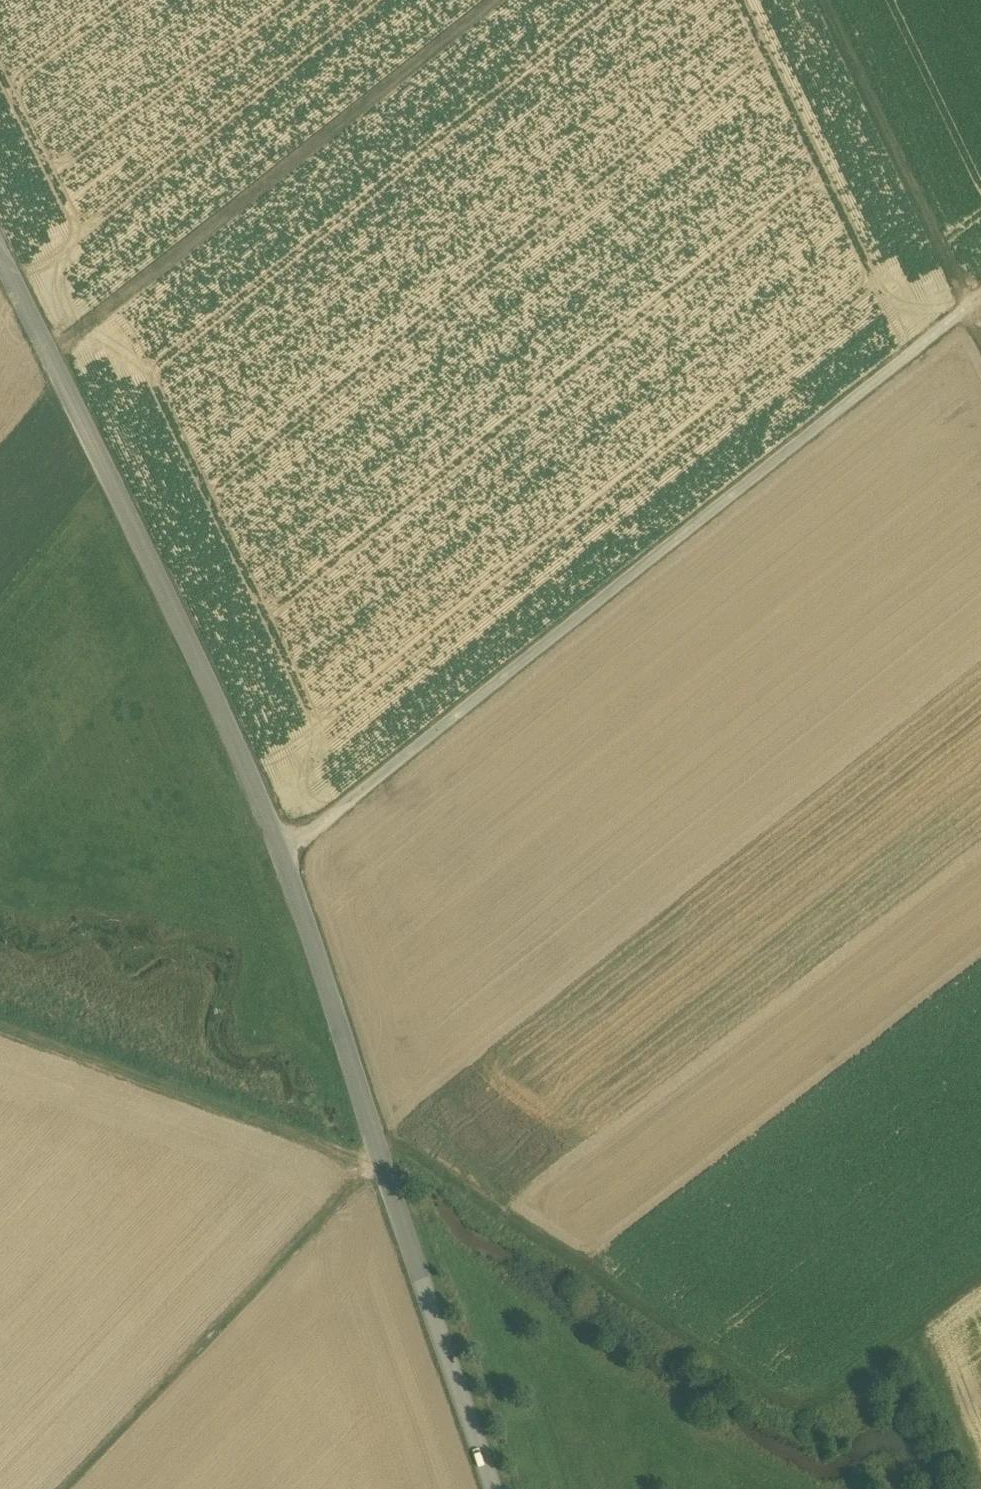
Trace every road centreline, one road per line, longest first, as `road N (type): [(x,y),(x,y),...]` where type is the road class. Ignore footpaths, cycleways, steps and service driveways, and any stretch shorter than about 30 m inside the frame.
road 1 (tertiary): [(0,259),(284,852),(496,1488)]
road 2 (track): [(284,852),(980,297)]
road 3 (track): [(63,1488),(362,1177),(385,1167),(0,1027)]
road 4 (track): [(980,1300),(814,1430),(374,1128)]
road 5 (track): [(495,0),(49,354)]
road 6 (track): [(819,0),(980,333)]

